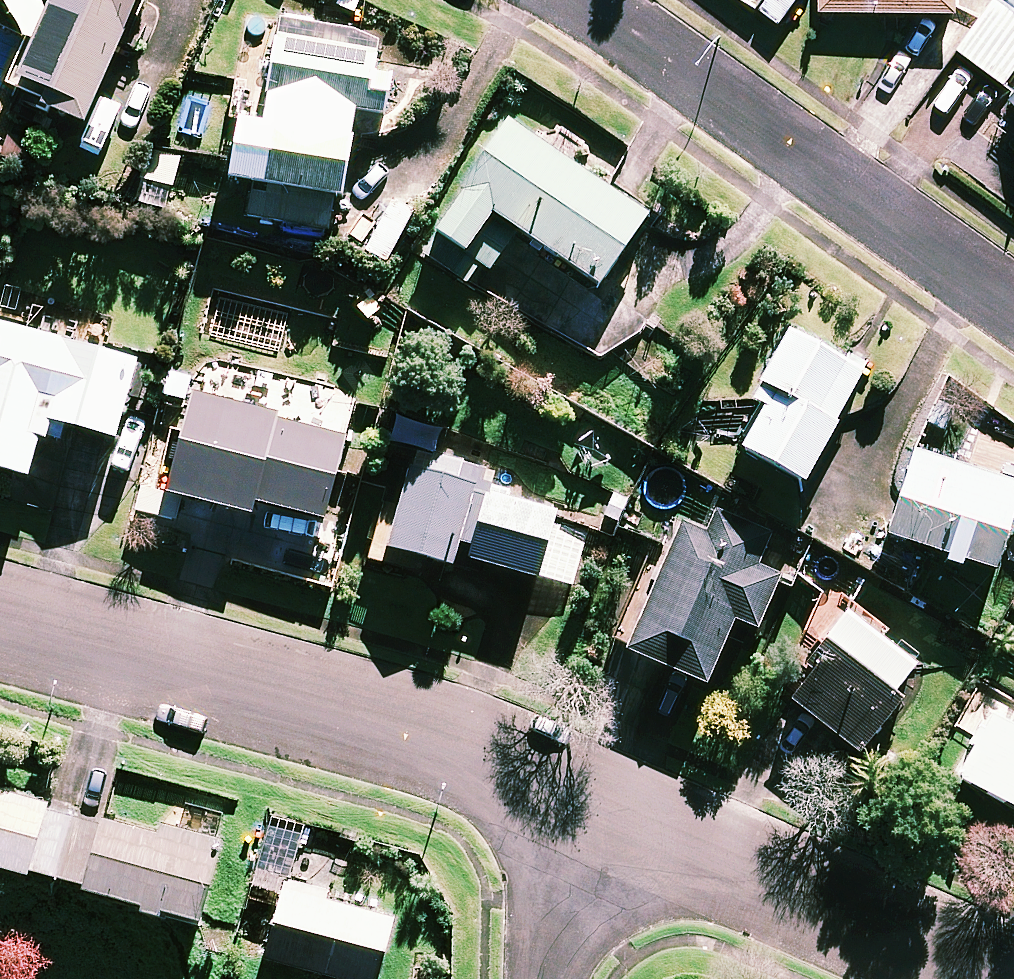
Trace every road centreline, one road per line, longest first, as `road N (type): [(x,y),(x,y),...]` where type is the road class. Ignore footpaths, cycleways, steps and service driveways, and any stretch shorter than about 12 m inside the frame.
road 1 (residential): [(564,804),(0,639)]
road 2 (residential): [(584,0),(1013,311)]
road 3 (residential): [(1012,978),(564,804)]
road 4 (residential): [(549,978),(564,804)]

